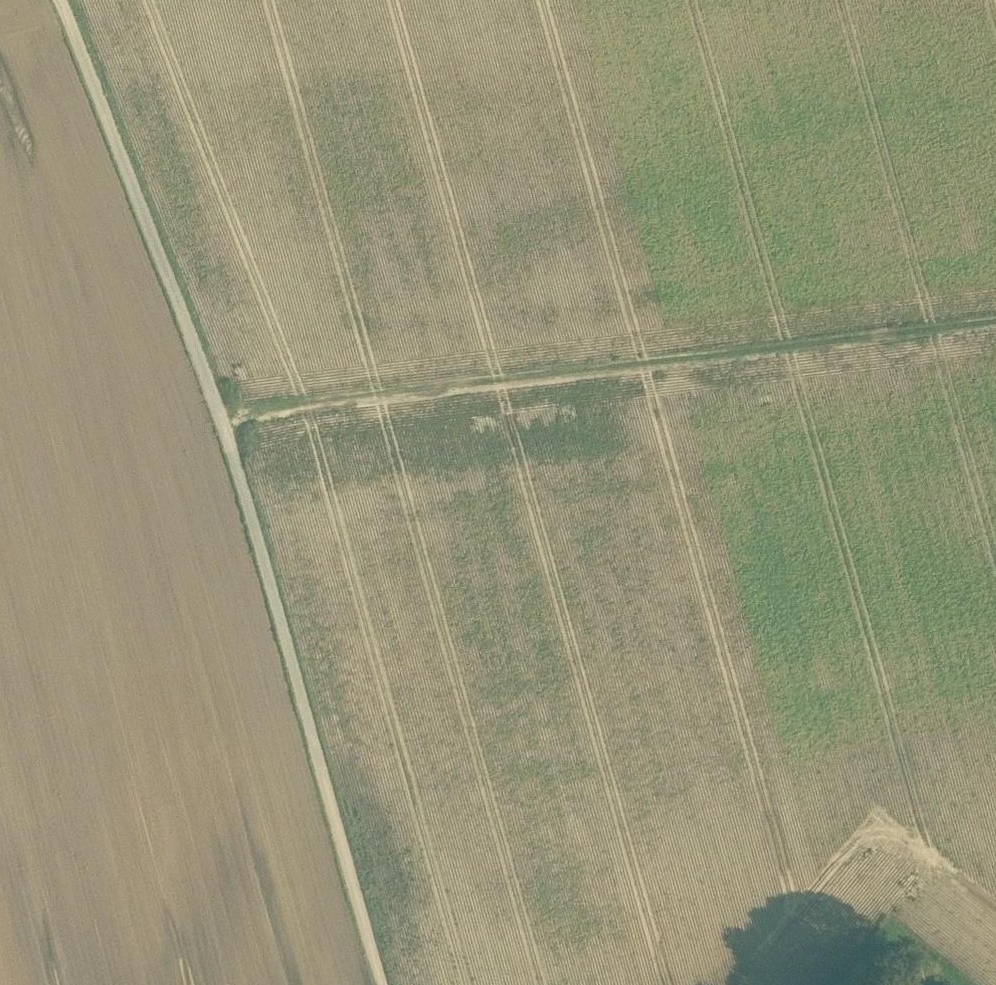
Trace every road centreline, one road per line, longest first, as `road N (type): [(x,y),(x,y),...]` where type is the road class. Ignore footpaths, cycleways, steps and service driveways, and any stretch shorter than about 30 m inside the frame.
road 1 (track): [(379,984),(223,424),(60,0)]

